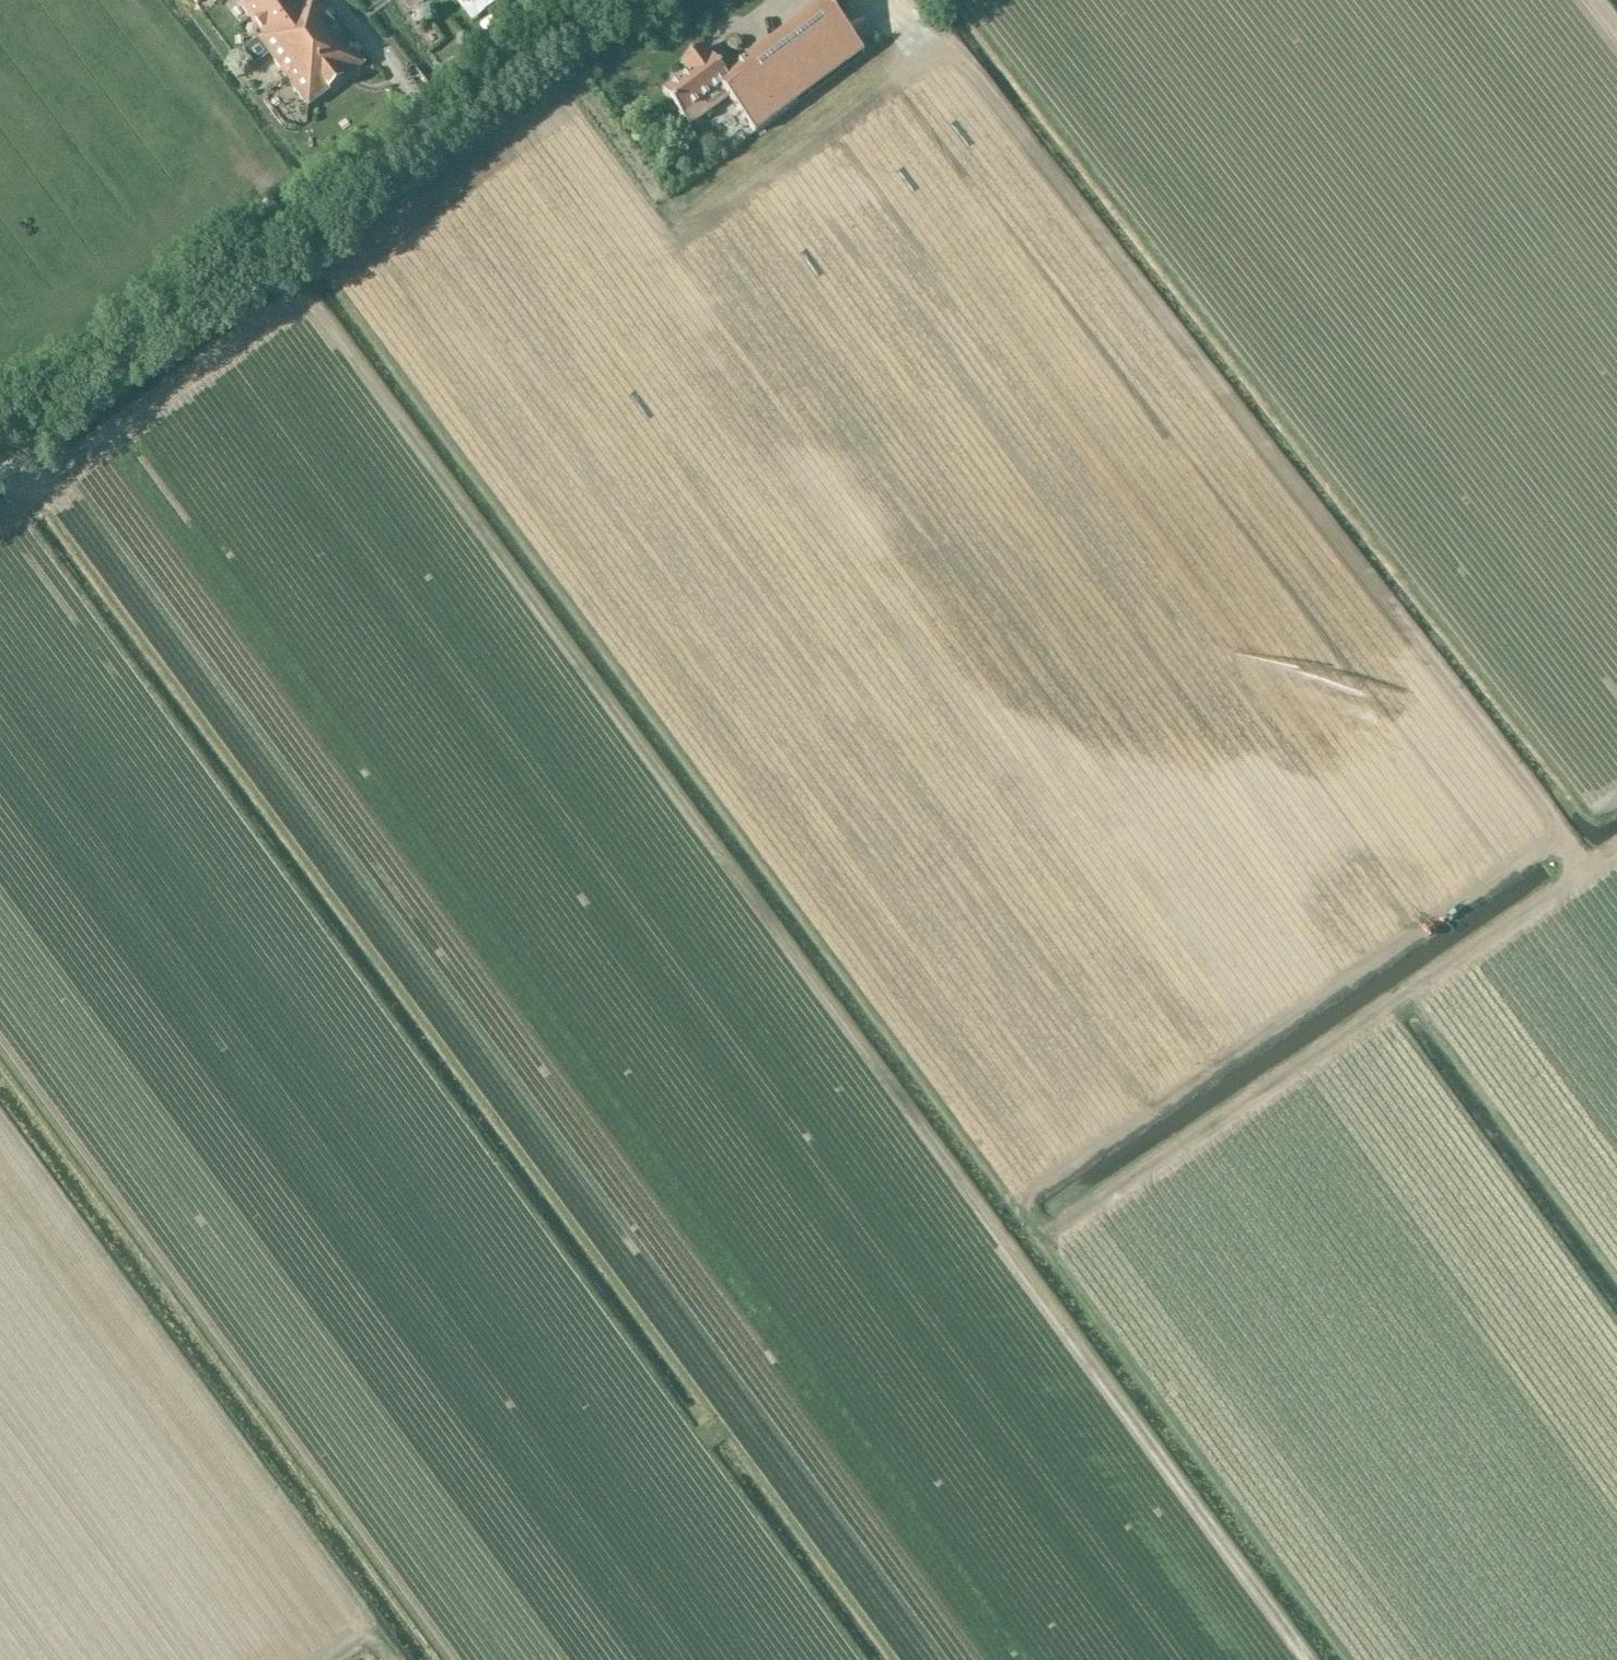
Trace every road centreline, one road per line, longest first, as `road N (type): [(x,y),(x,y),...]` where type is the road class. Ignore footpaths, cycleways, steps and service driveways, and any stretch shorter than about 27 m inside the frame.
road 1 (unclassified): [(0,452),(617,0)]
road 2 (track): [(130,0),(225,130),(309,223)]

